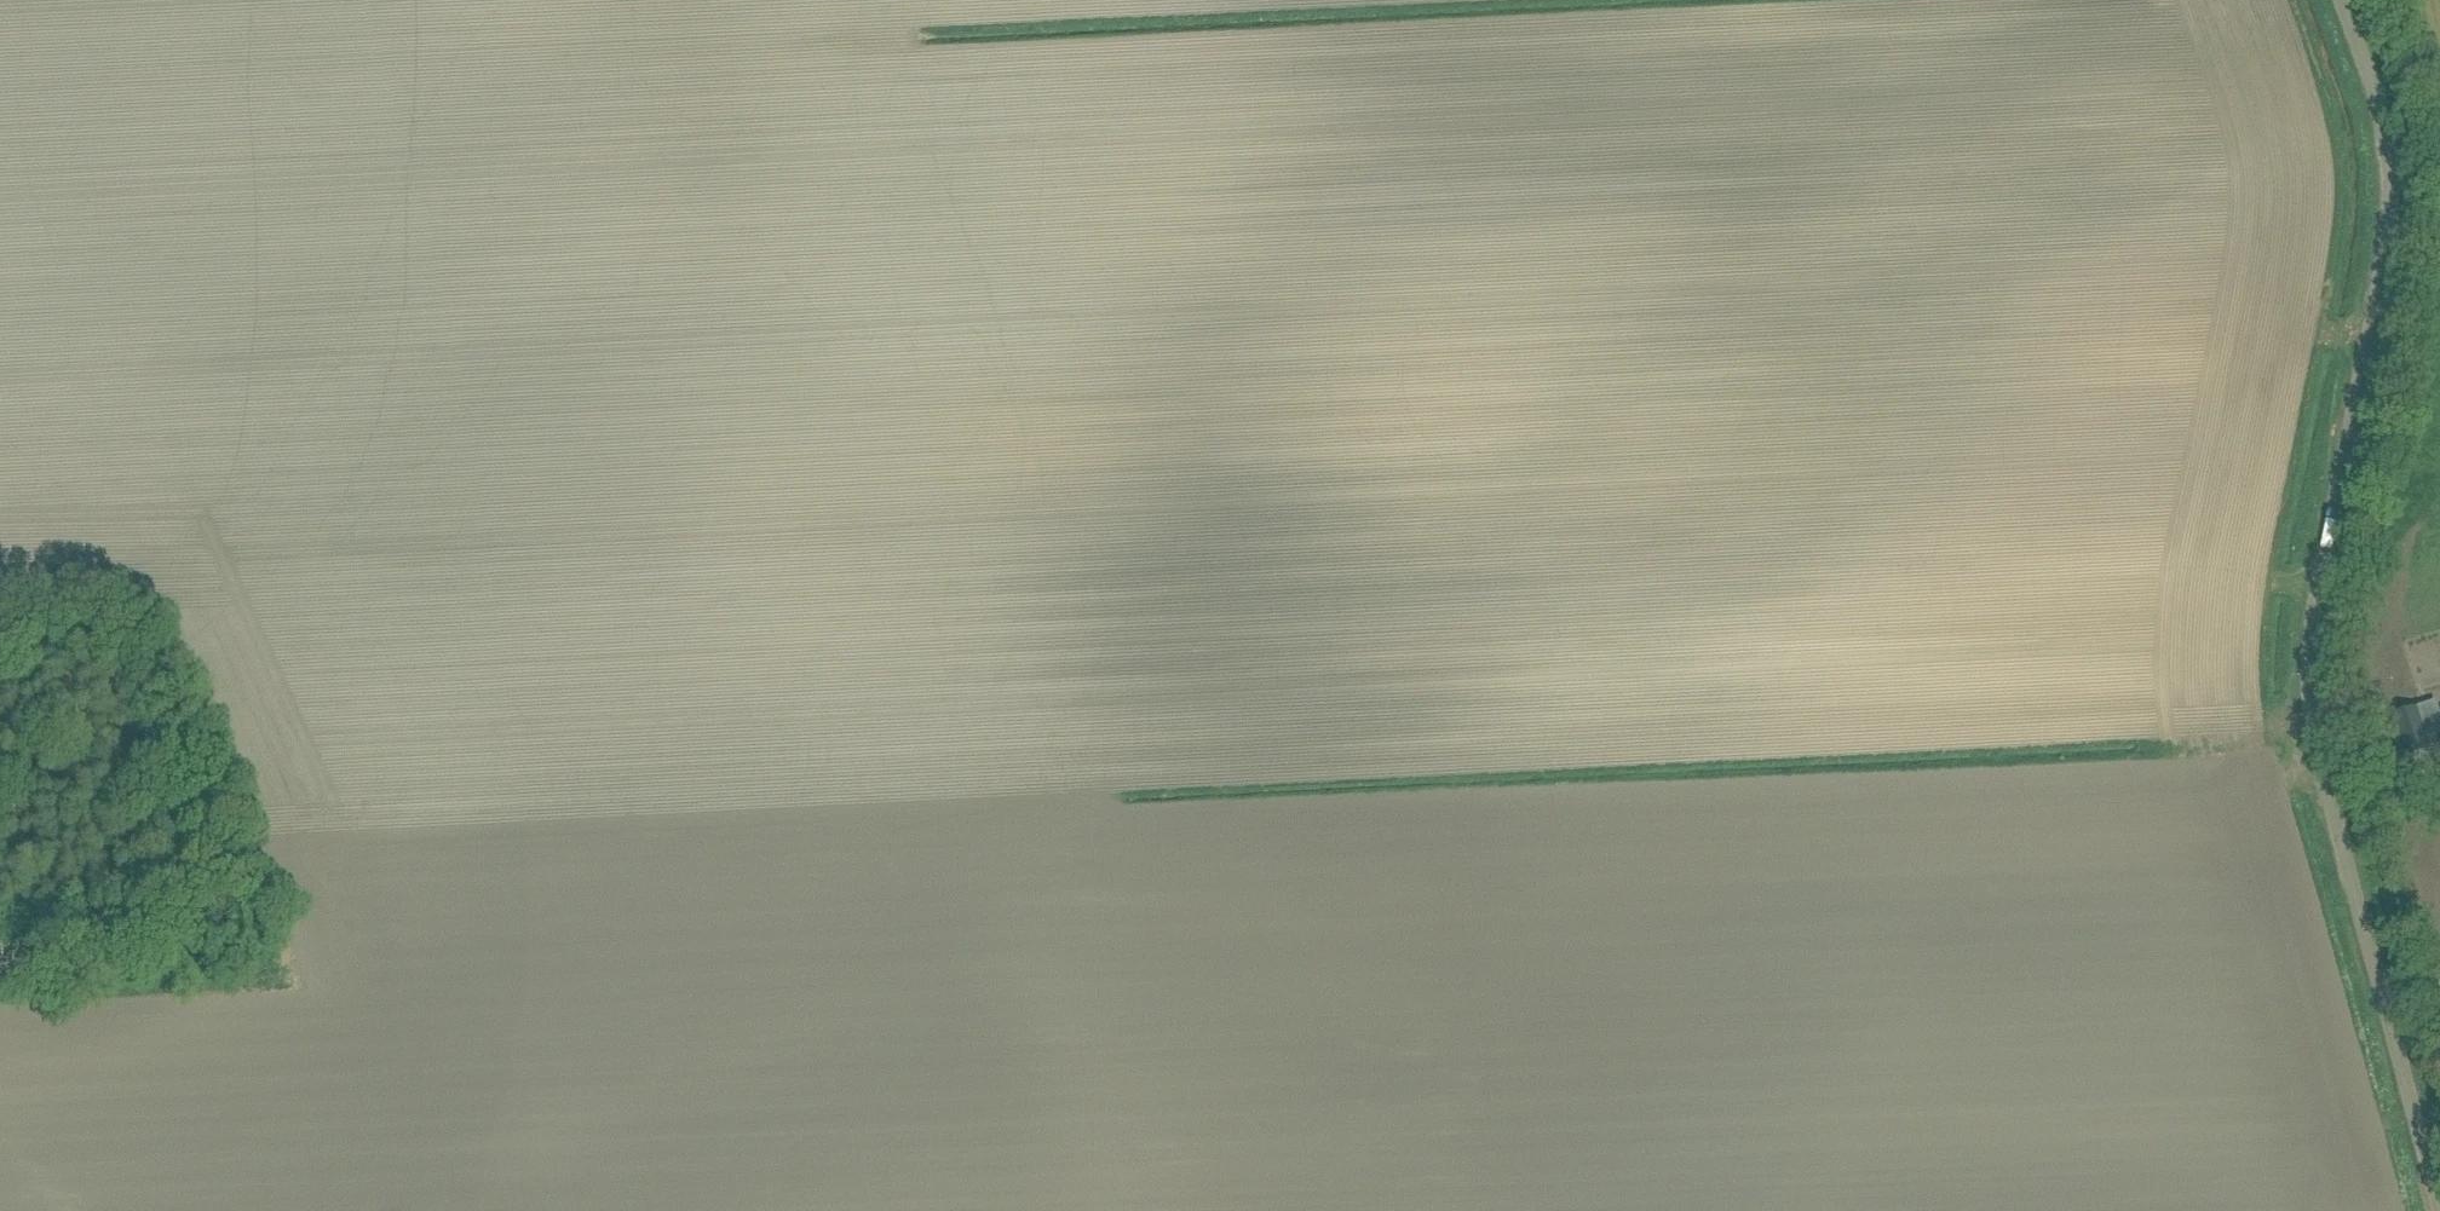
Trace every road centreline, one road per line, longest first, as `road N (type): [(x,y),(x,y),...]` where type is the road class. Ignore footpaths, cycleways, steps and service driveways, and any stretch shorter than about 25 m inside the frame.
road 1 (unclassified): [(2439,1204),(2313,730),(2315,605),(2388,255),(2390,176),(2380,106),(2342,0)]

